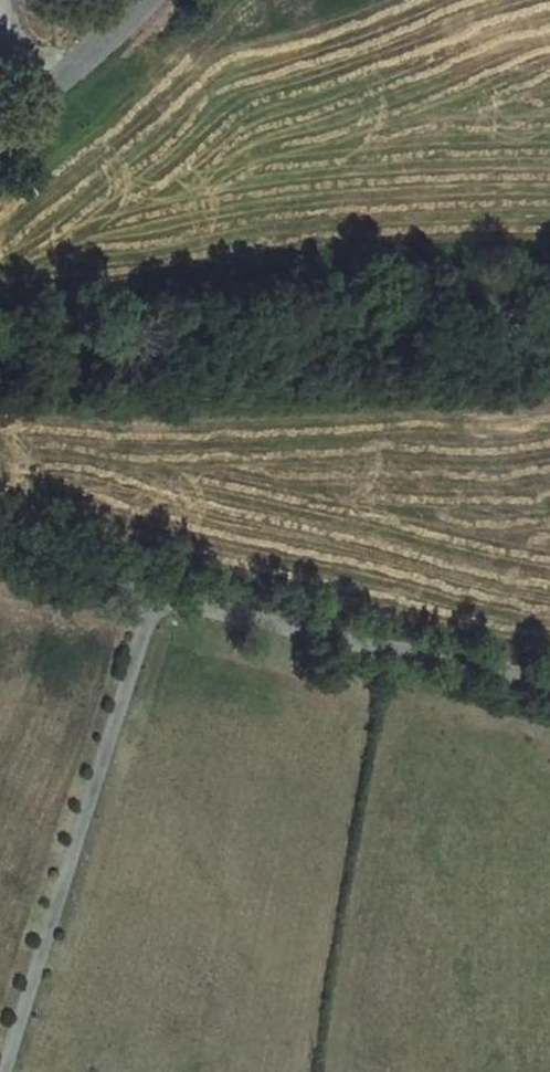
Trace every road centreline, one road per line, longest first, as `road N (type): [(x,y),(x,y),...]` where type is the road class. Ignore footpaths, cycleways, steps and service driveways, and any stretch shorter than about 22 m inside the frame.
road 1 (unclassified): [(0,609),(549,731)]
road 2 (tertiary): [(158,0),(51,87)]

